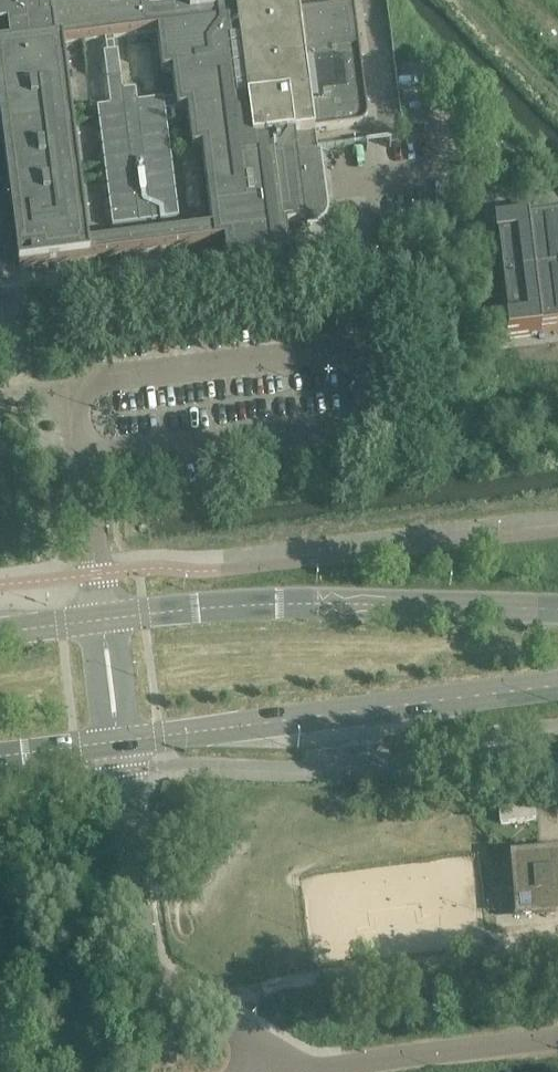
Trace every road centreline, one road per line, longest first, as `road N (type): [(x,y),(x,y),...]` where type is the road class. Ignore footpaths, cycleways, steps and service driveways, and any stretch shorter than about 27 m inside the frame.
road 1 (primary): [(557,608),(286,602),(103,619)]
road 2 (primary): [(119,740),(557,684)]
road 3 (unclassified): [(267,1071),(251,1037),(148,965),(119,740)]
road 4 (unclassified): [(557,1037),(303,1071)]
road 5 (unclassified): [(103,619),(76,406)]
road 6 (unclassified): [(119,740),(103,619)]
road 7 (primary): [(0,755),(119,740)]

